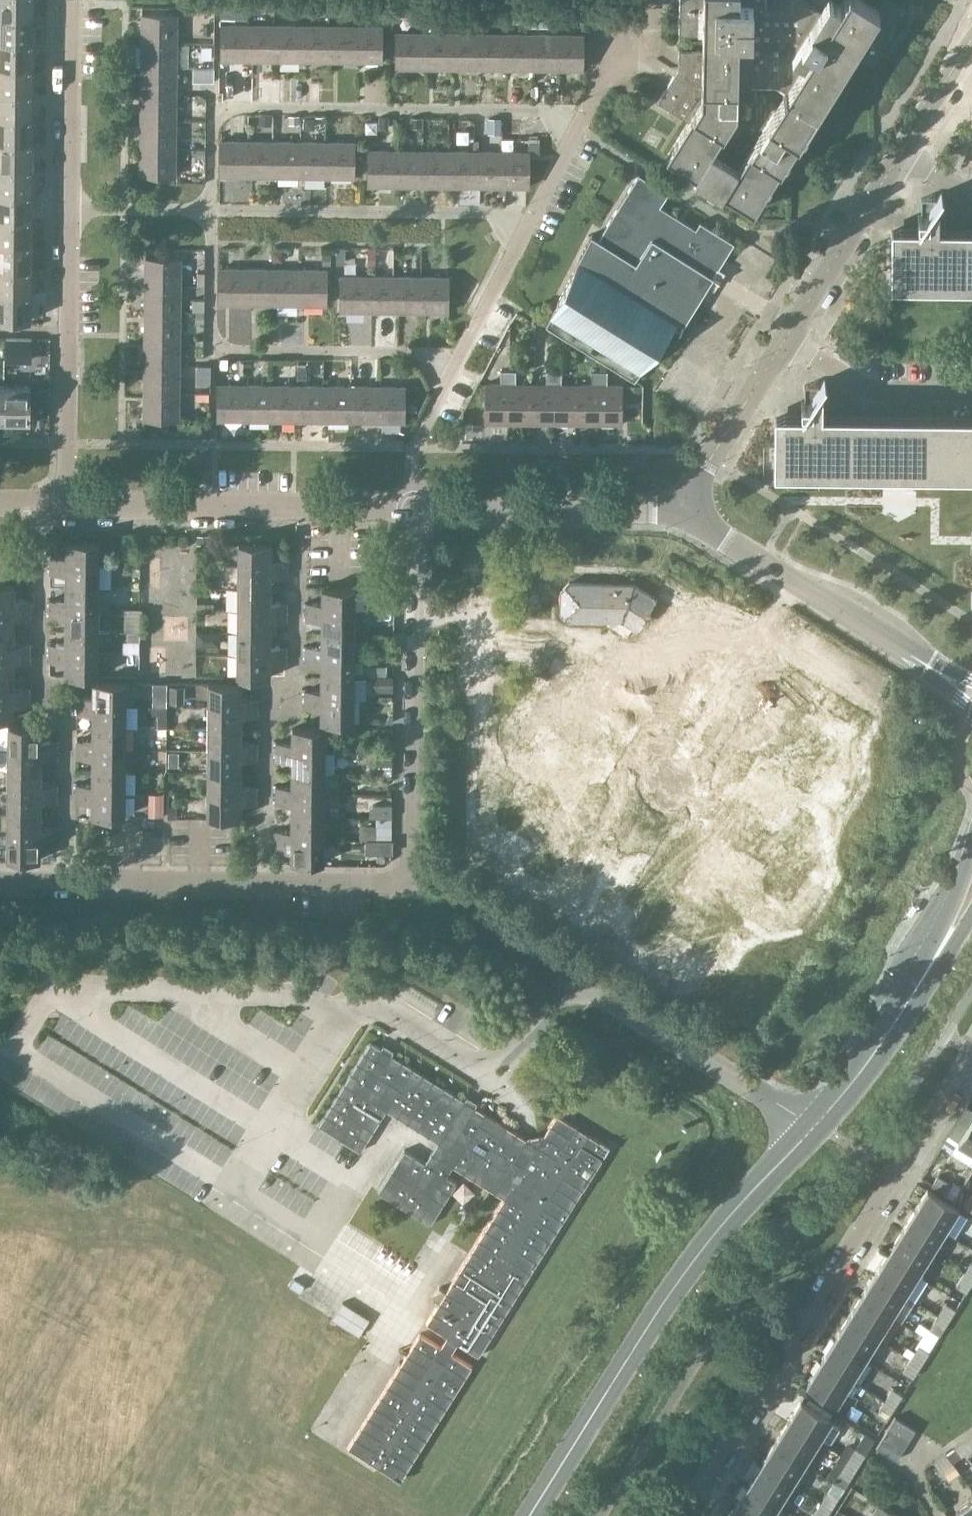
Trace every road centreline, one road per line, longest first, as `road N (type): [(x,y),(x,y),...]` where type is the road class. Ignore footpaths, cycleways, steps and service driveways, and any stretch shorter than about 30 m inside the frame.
road 1 (residential): [(680,1515),(968,1054)]
road 2 (secondary): [(530,1515),(700,1252),(814,1127)]
road 3 (residential): [(212,210),(212,108),(544,110),(577,128)]
road 4 (residential): [(0,880),(413,883)]
road 5 (residential): [(212,210),(210,351),(423,353),(453,368)]
road 6 (unclassified): [(413,883),(416,508)]
road 7 (unclassified): [(66,504),(416,508)]
road 8 (residential): [(212,210),(491,213),(525,230)]
road 9 (unclassified): [(814,1127),(571,978),(555,1001)]
road 10 (unclassified): [(66,504),(69,209)]
road 11 (unclassified): [(927,665),(678,511)]
road 12 (unclassified): [(416,508),(648,511)]
road 13 (unclassified): [(784,340),(900,153)]
road 14 (unclassified): [(69,209),(71,0)]
road 15 (unclassified): [(678,511),(784,340)]
road 16 (residential): [(971,392),(868,390),(784,340)]
road 17 (secondary): [(814,1127),(921,976)]
road 18 (residential): [(453,368),(525,230)]
road 19 (residential): [(416,508),(414,447),(453,368)]
road 20 (secondary): [(971,842),(921,976)]
road 21 (residential): [(69,209),(212,210)]
road 22 (unclassified): [(900,153),(971,38)]

